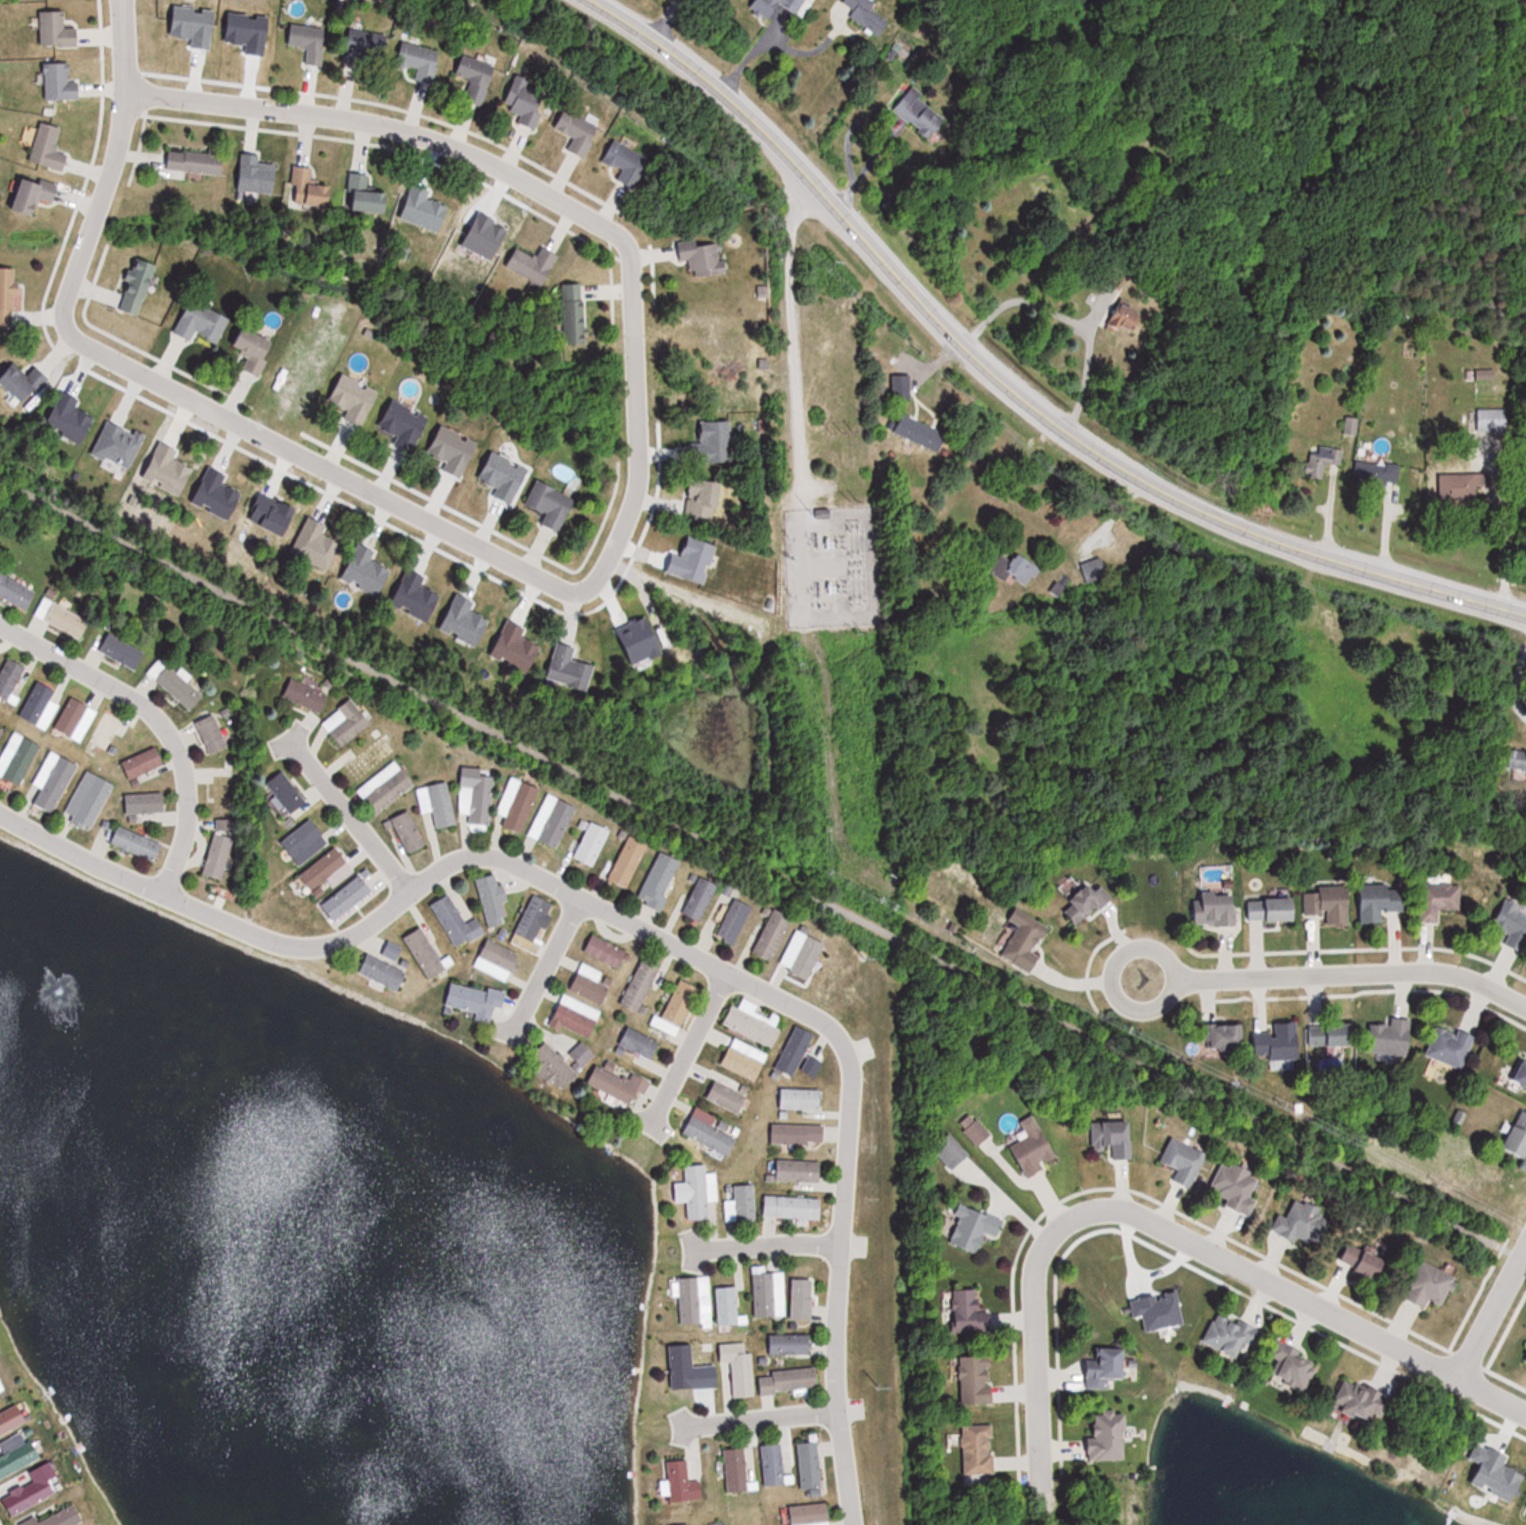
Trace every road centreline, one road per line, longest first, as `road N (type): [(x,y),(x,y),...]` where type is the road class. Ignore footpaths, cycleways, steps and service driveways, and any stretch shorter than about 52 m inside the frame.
road 1 (residential): [(126,95),(113,169),(65,297),(68,331),(552,586),(570,591),(599,576),(637,493),(632,265),(616,232),(487,162),(388,126),(126,95)]
road 2 (residential): [(0,814),(84,861),(295,949),(336,944),(364,930),(445,865),(467,857),(517,863),(819,1019),(846,1043),(852,1080),(834,1338),(851,1524)]
road 3 (tertiary): [(585,0),(727,103),(965,354),(1095,456),(1248,532),(1525,618)]
road 4 (residential): [(1525,1412),(1134,1215),(1092,1211),(1051,1237)]
road 5 (residential): [(0,625),(132,697),(162,723),(178,753),(188,820),(159,893)]
road 6 (residential): [(1525,1005),(1441,971),(1173,977)]
road 7 (residential): [(1051,1237),(1033,1286),(1039,1519)]
road 8 (residential): [(408,894),(288,742)]
road 9 (residential): [(1173,977),(1165,955),(1143,944),(1121,952),(1110,974),(1119,997),(1140,1007),(1163,999),(1173,977)]
road 10 (residential): [(727,972),(653,1124)]
road 11 (residential): [(836,1412),(684,1427)]
road 12 (residential): [(581,897),(515,1031)]
road 13 (residential): [(839,1245),(692,1251)]
road 14 (residential): [(1525,1251),(1458,1376)]

